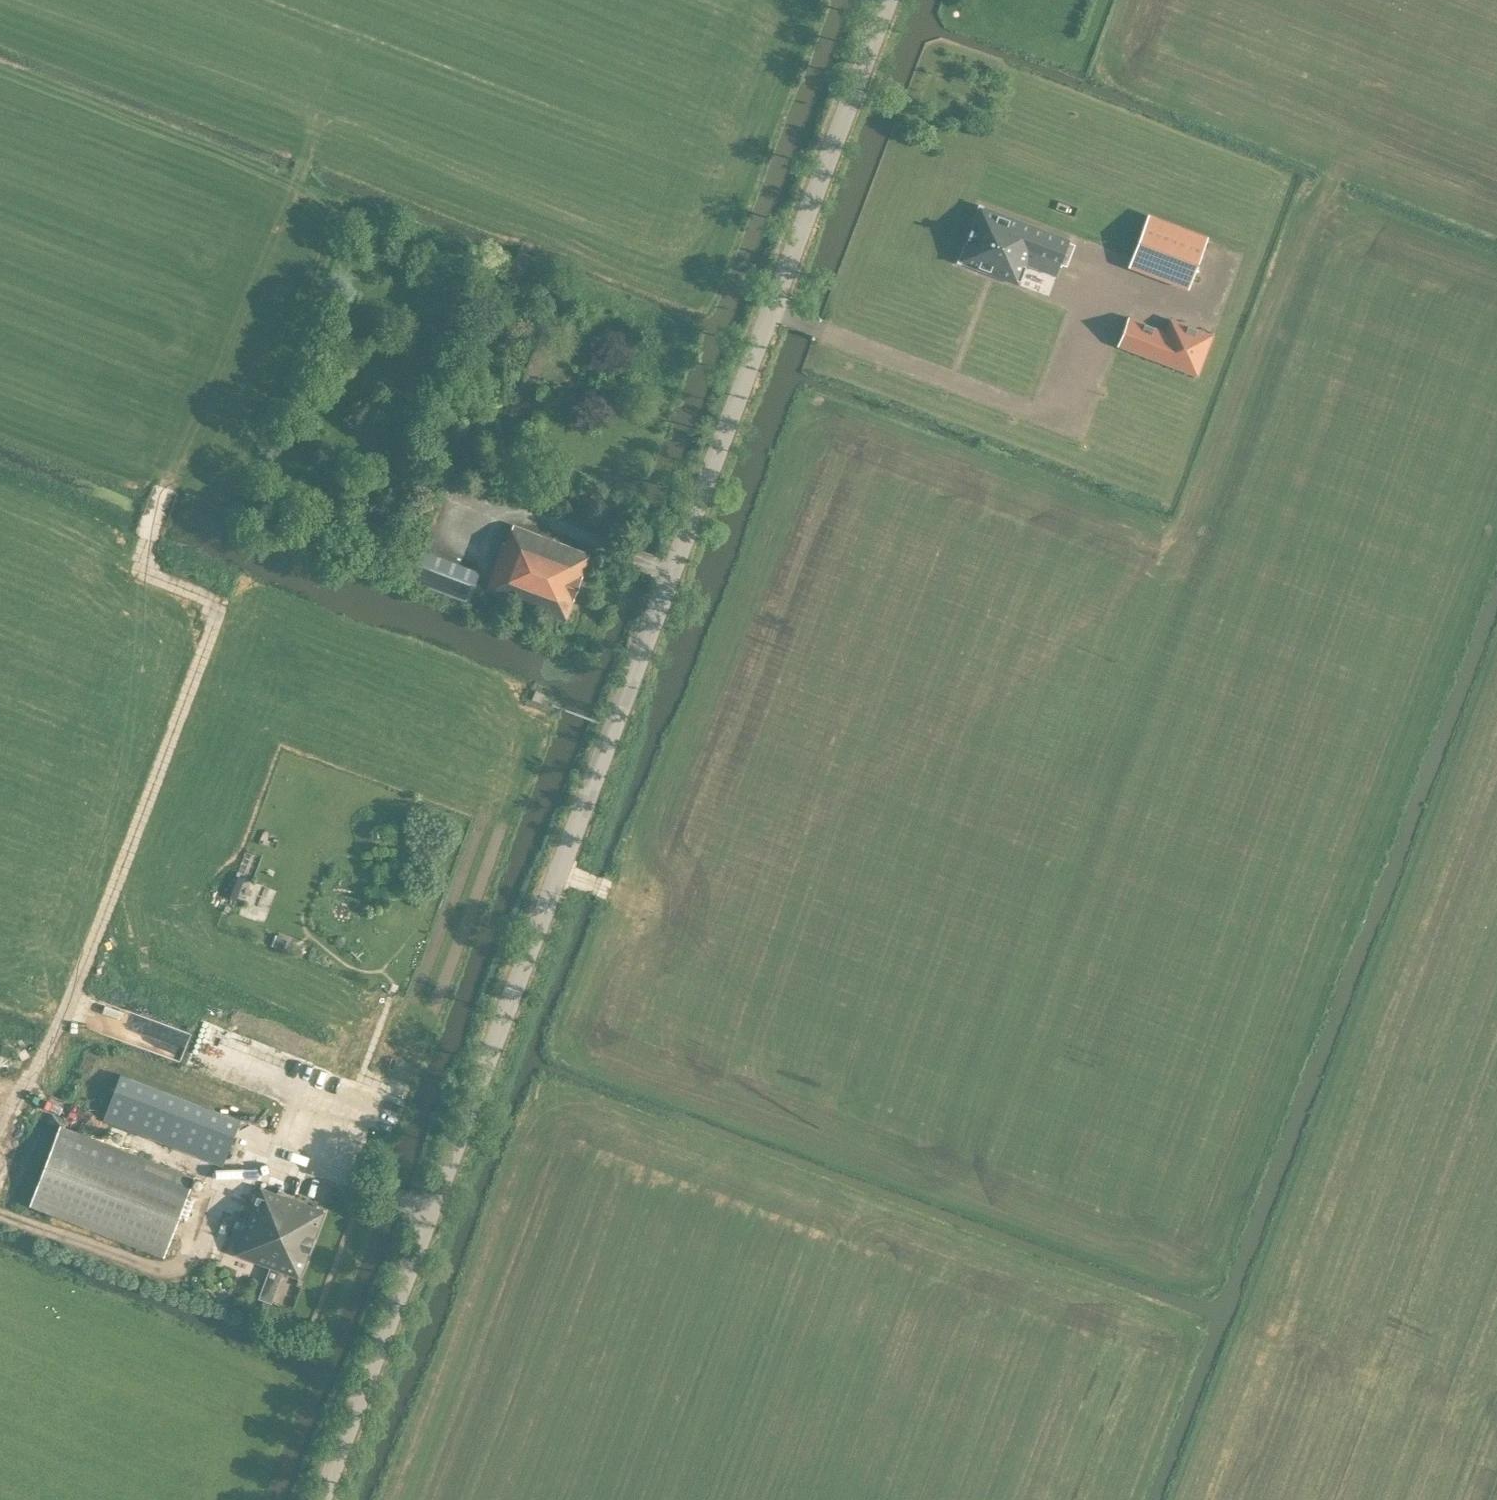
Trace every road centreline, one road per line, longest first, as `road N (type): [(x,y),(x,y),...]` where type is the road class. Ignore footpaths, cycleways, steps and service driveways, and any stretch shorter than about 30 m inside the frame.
road 1 (unclassified): [(888,0),(321,1499)]

